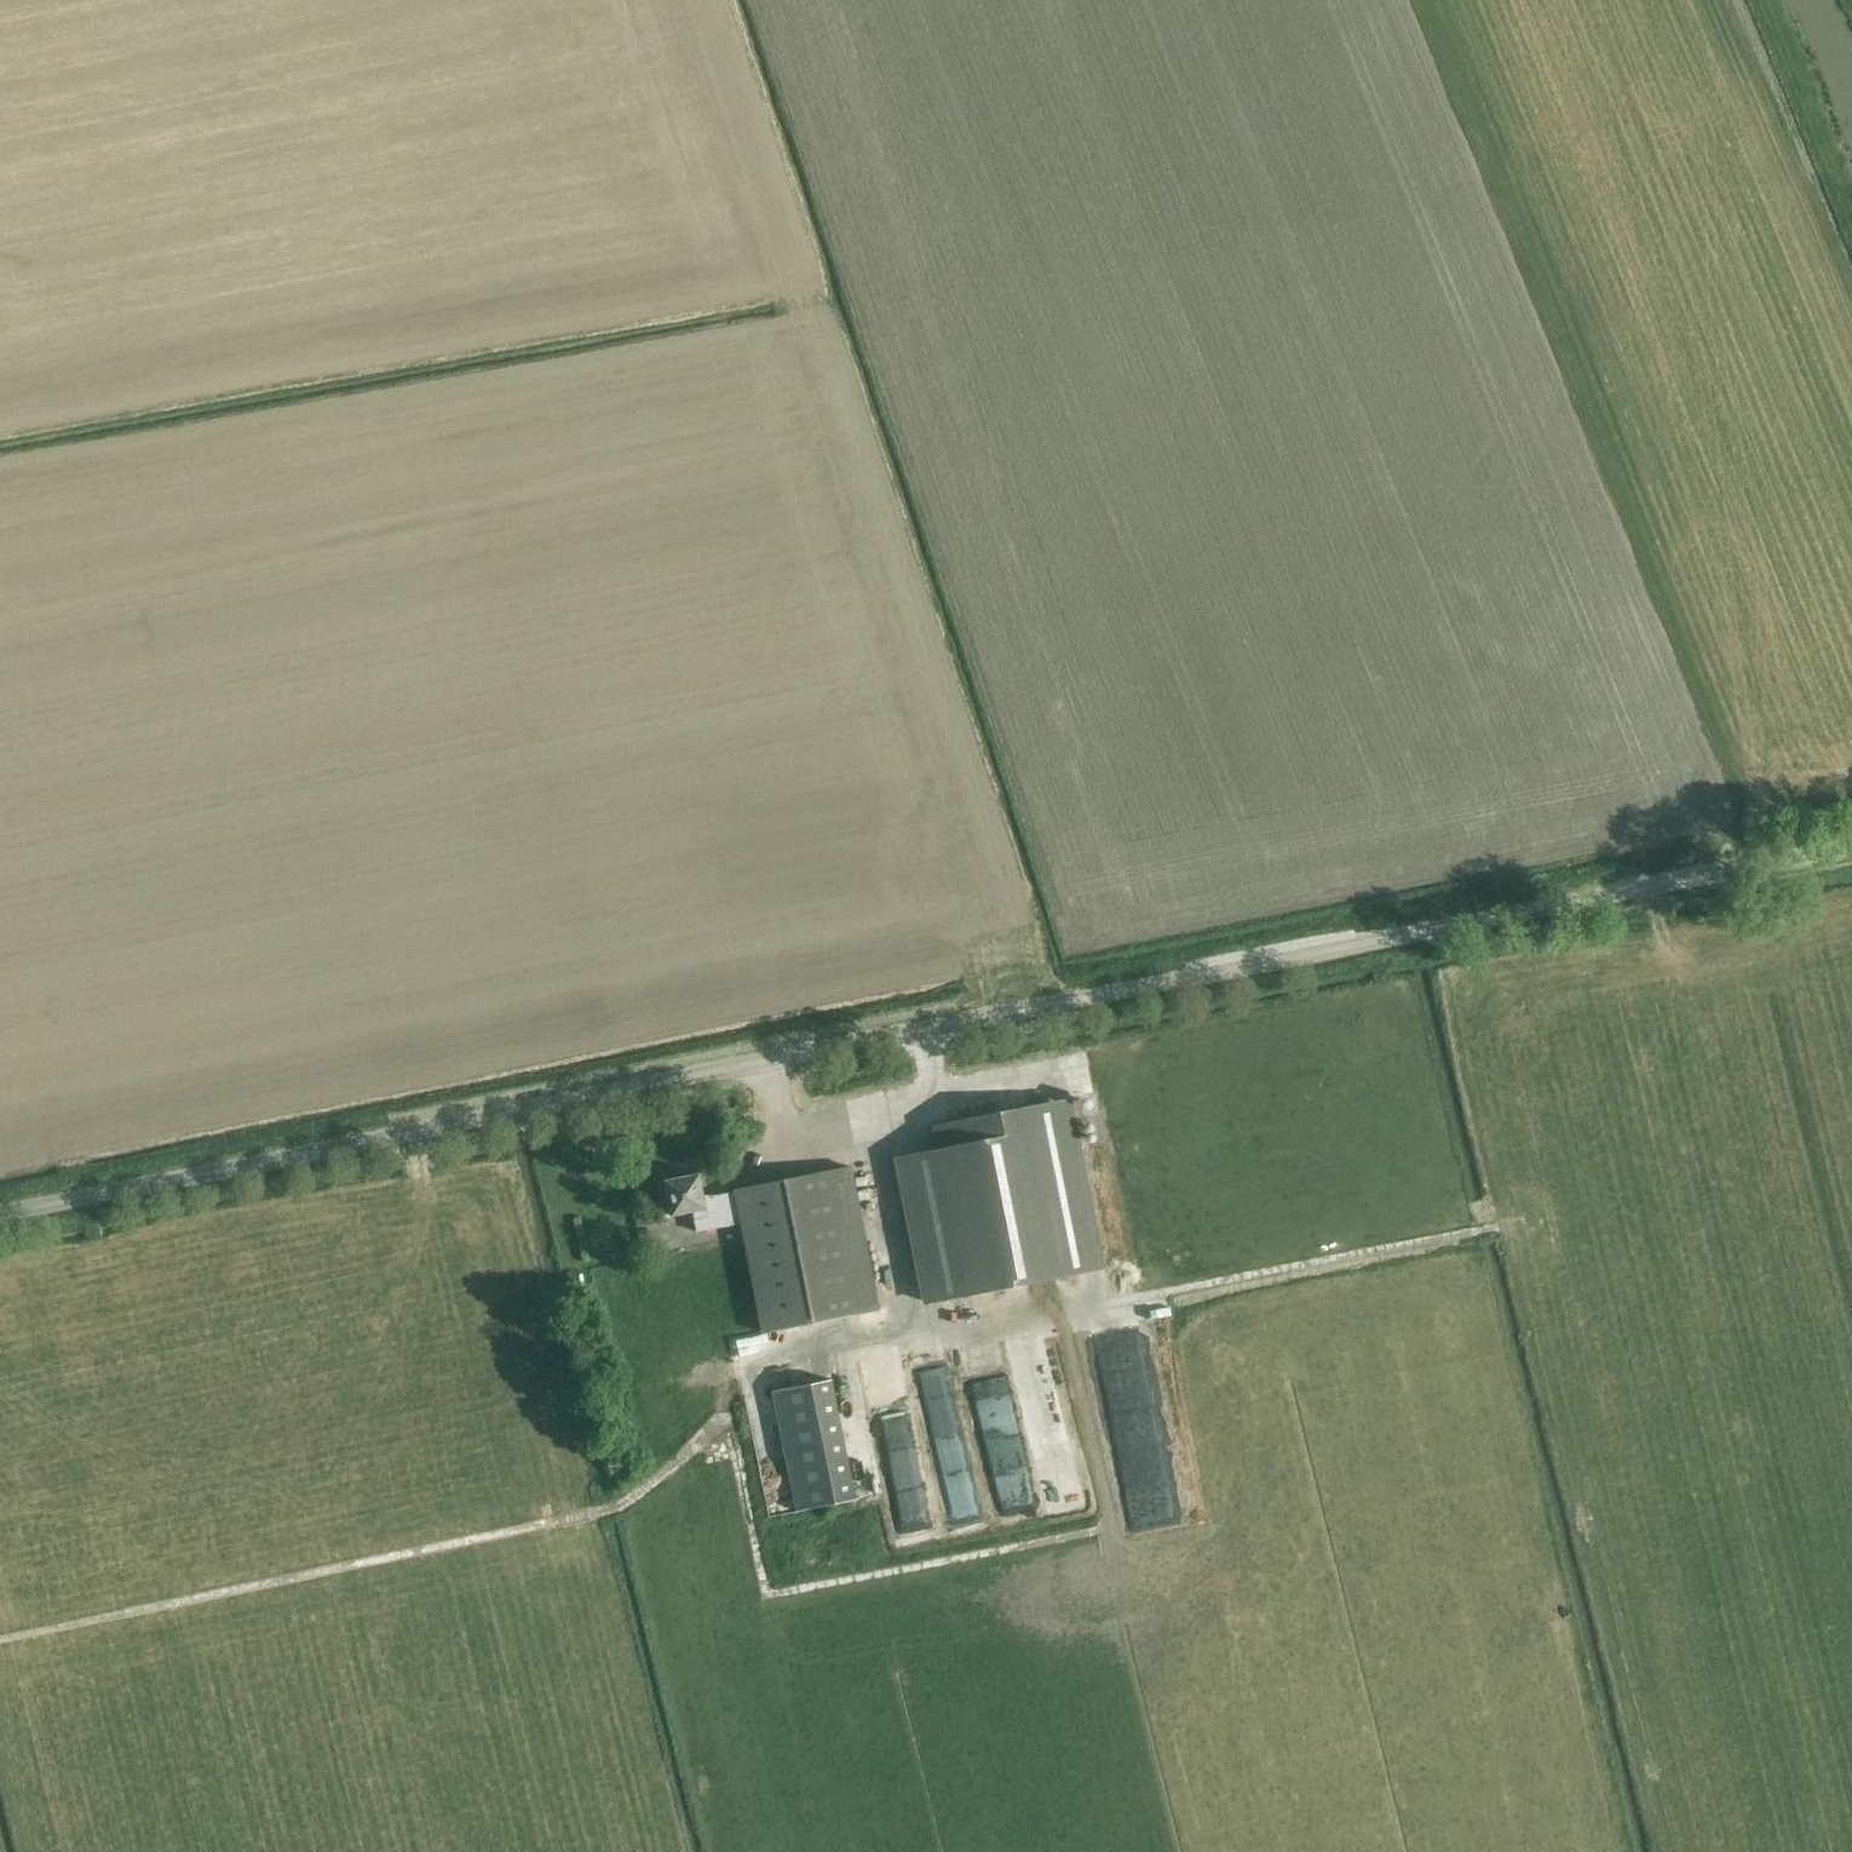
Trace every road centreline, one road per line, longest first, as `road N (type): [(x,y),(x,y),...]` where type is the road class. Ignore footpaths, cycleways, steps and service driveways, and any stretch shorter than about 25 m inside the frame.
road 1 (unclassified): [(0,1213),(1851,845)]

